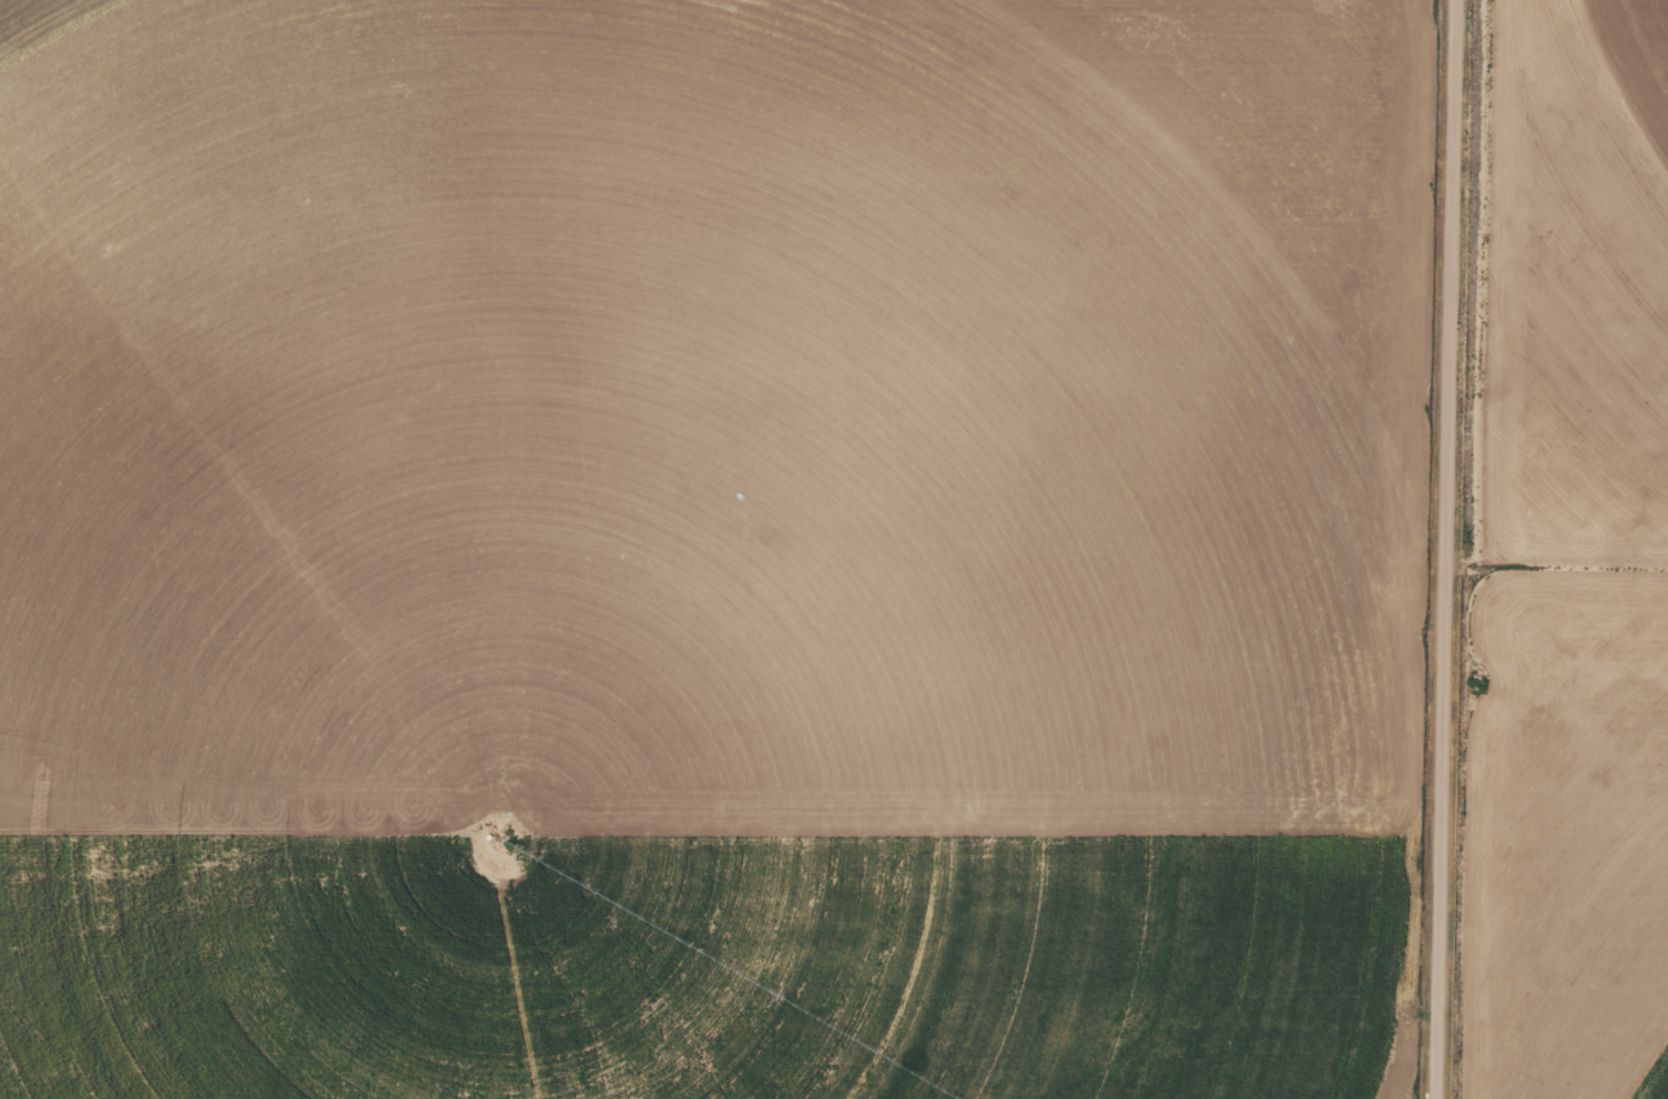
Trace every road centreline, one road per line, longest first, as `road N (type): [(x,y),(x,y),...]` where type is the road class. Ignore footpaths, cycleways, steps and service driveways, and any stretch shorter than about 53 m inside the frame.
road 1 (residential): [(1438,1098),(1458,0)]

